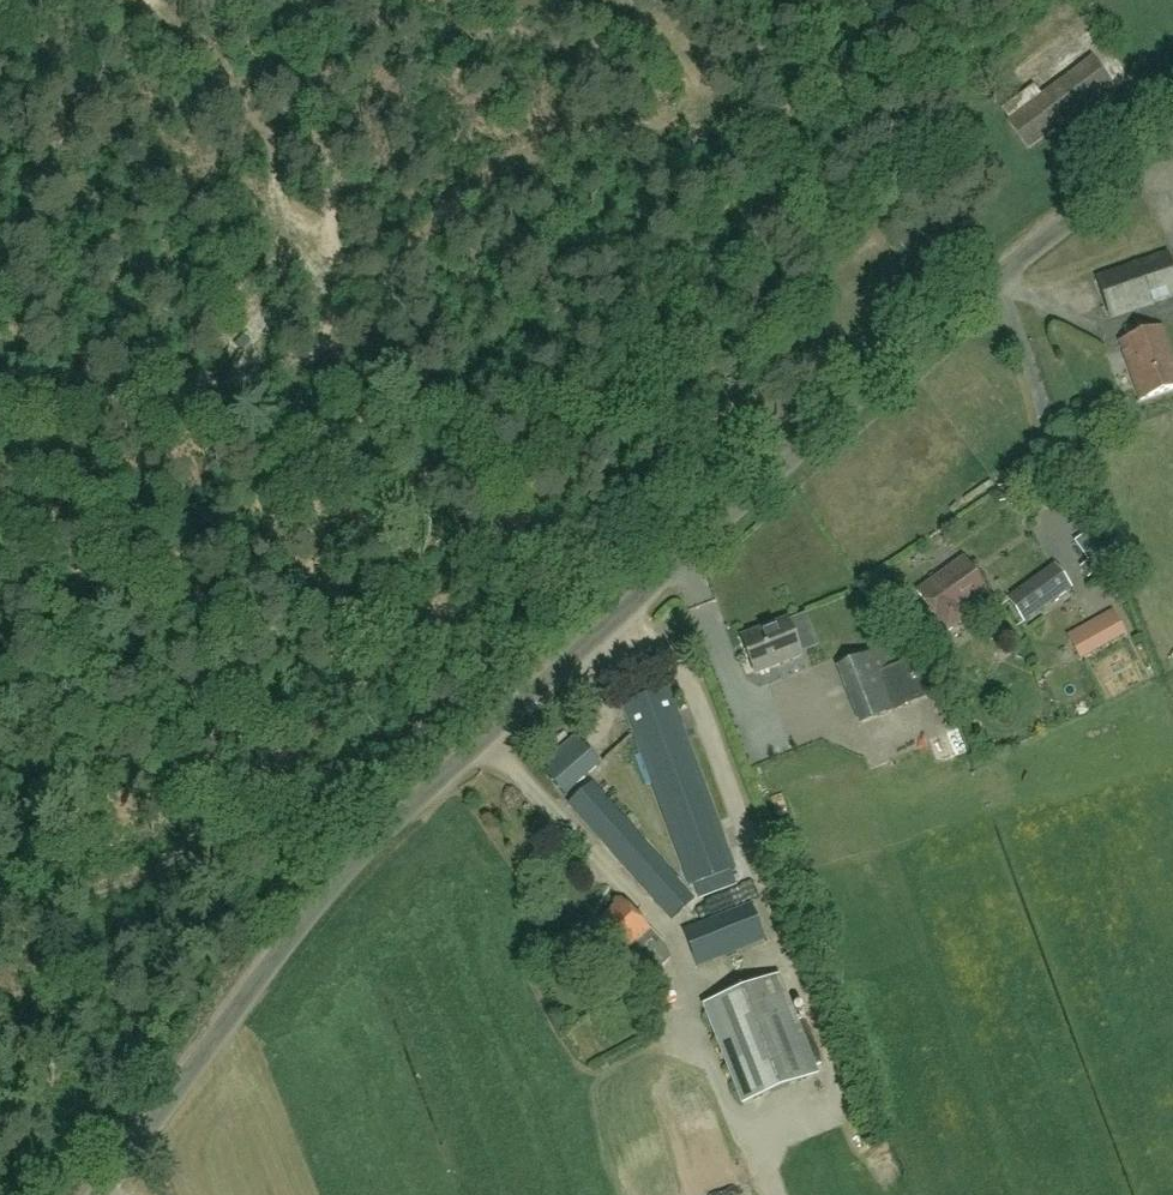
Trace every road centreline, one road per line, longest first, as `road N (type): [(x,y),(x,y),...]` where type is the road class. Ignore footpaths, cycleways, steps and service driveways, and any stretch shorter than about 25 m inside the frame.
road 1 (unclassified): [(109,1194),(342,886),(989,281),(1172,143)]
road 2 (track): [(813,178),(744,252),(681,341),(473,564),(444,606),(208,816),(104,894),(0,907)]
road 3 (track): [(807,156),(722,97),(657,30),(601,6),(518,0)]
road 4 (track): [(334,249),(319,0)]
road 5 (track): [(922,0),(819,132),(807,156),(813,178)]
road 6 (track): [(989,281),(813,178)]

